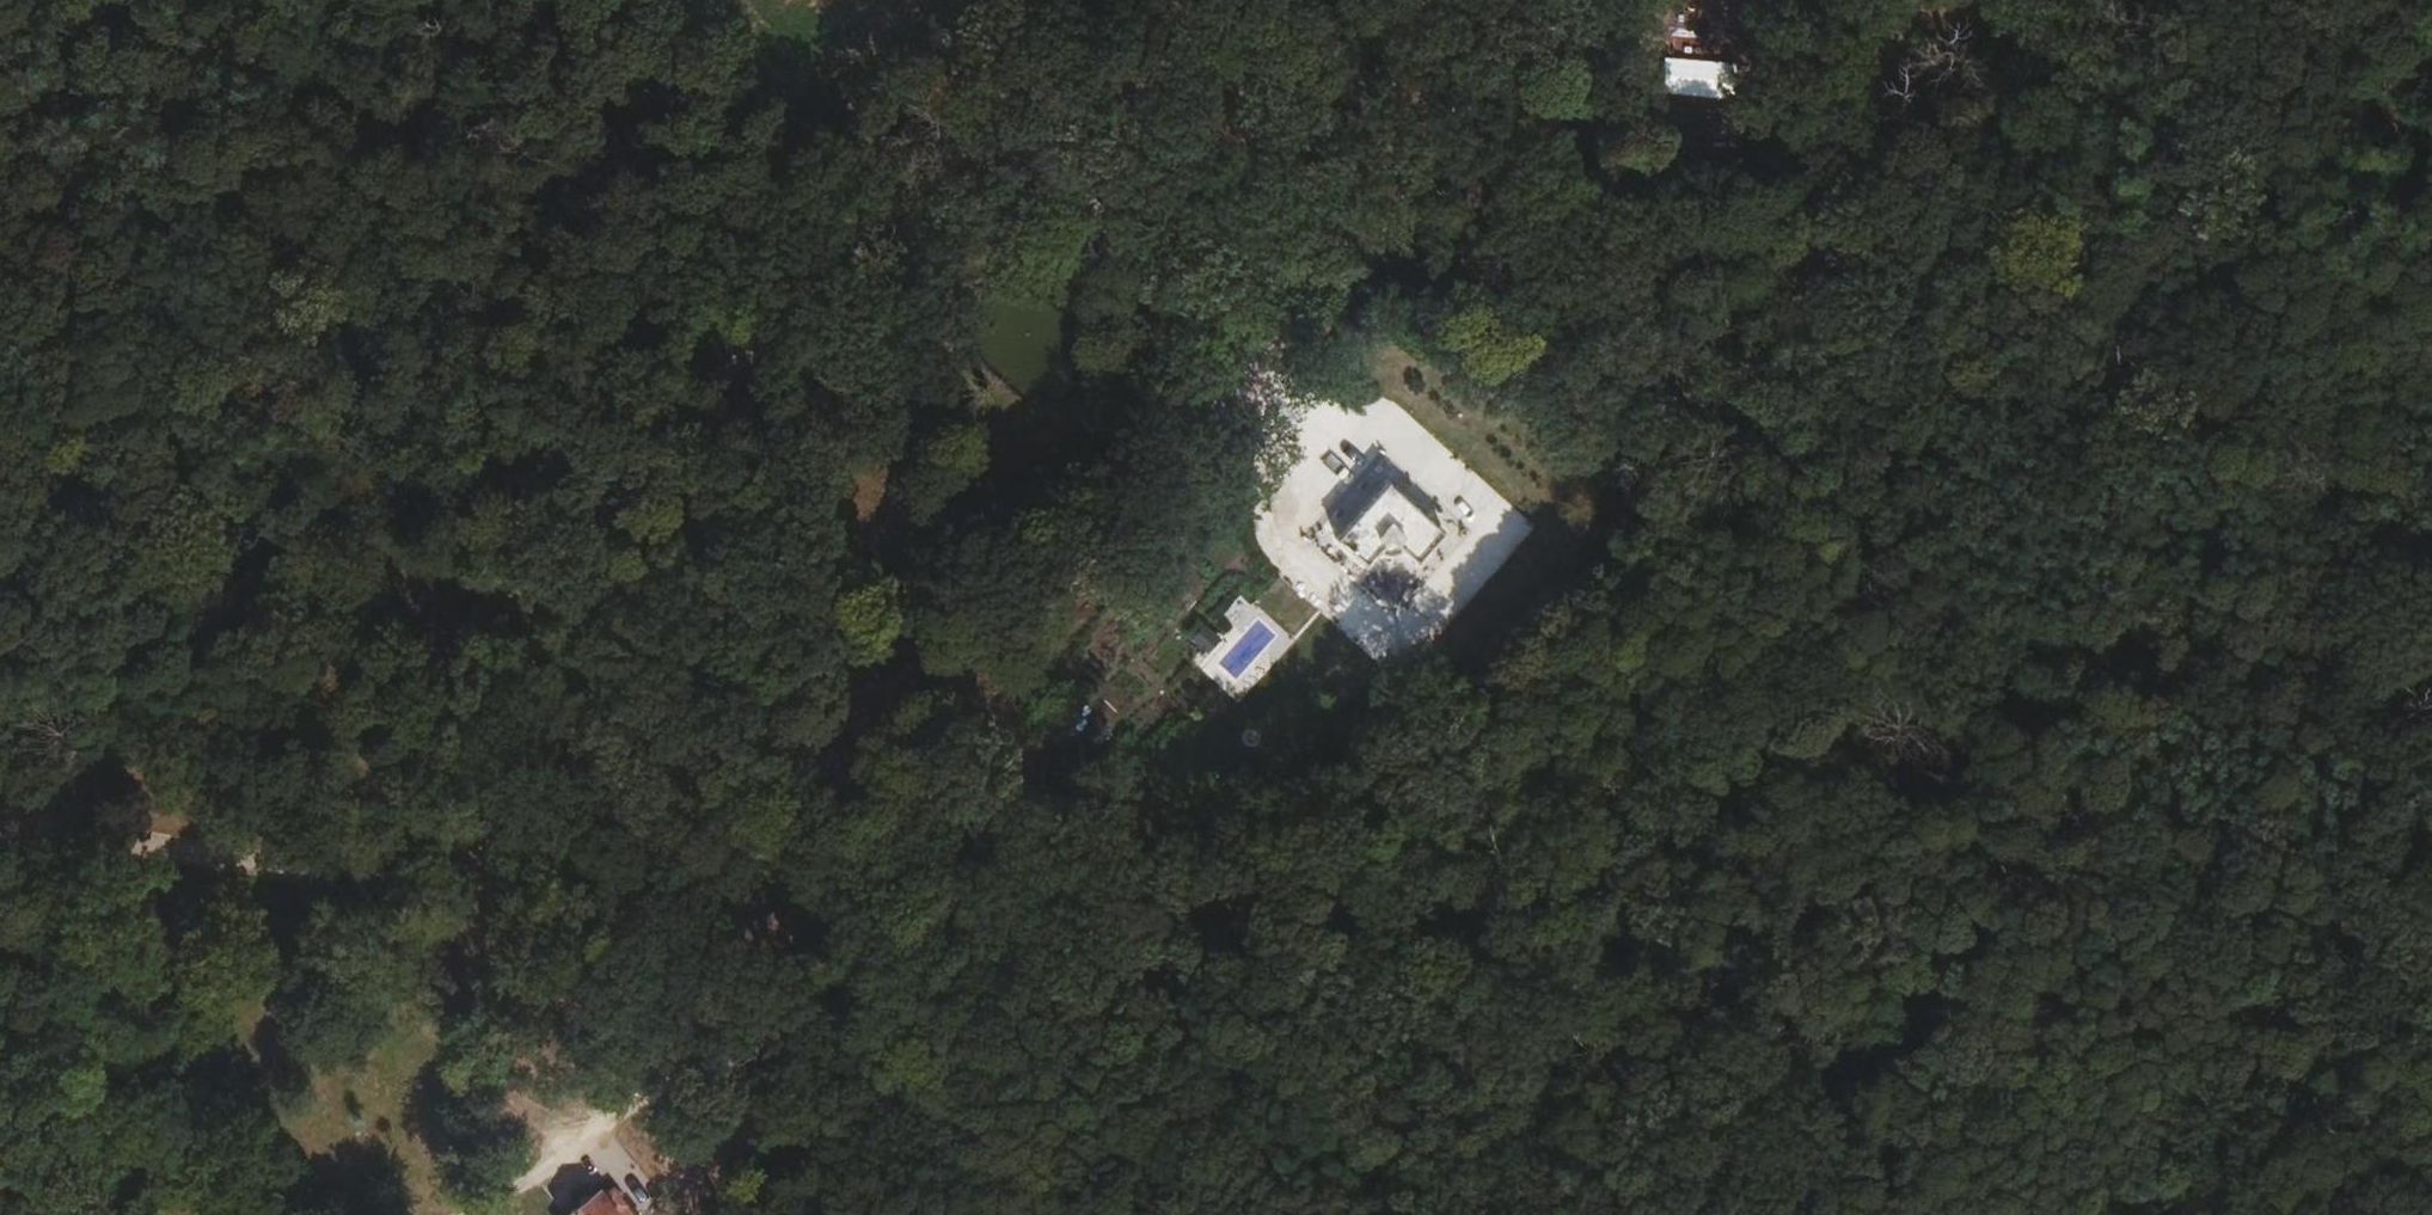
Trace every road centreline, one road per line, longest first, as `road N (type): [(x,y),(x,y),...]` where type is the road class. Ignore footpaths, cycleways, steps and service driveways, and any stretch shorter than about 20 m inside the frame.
road 1 (track): [(2033,0),(1895,294),(1702,472),(1221,1049),(1079,1194),(1071,1214)]
road 2 (track): [(0,832),(495,467),(810,152),(1001,0)]
road 3 (track): [(1743,434),(2085,801),(2262,1137),(2286,1214)]

